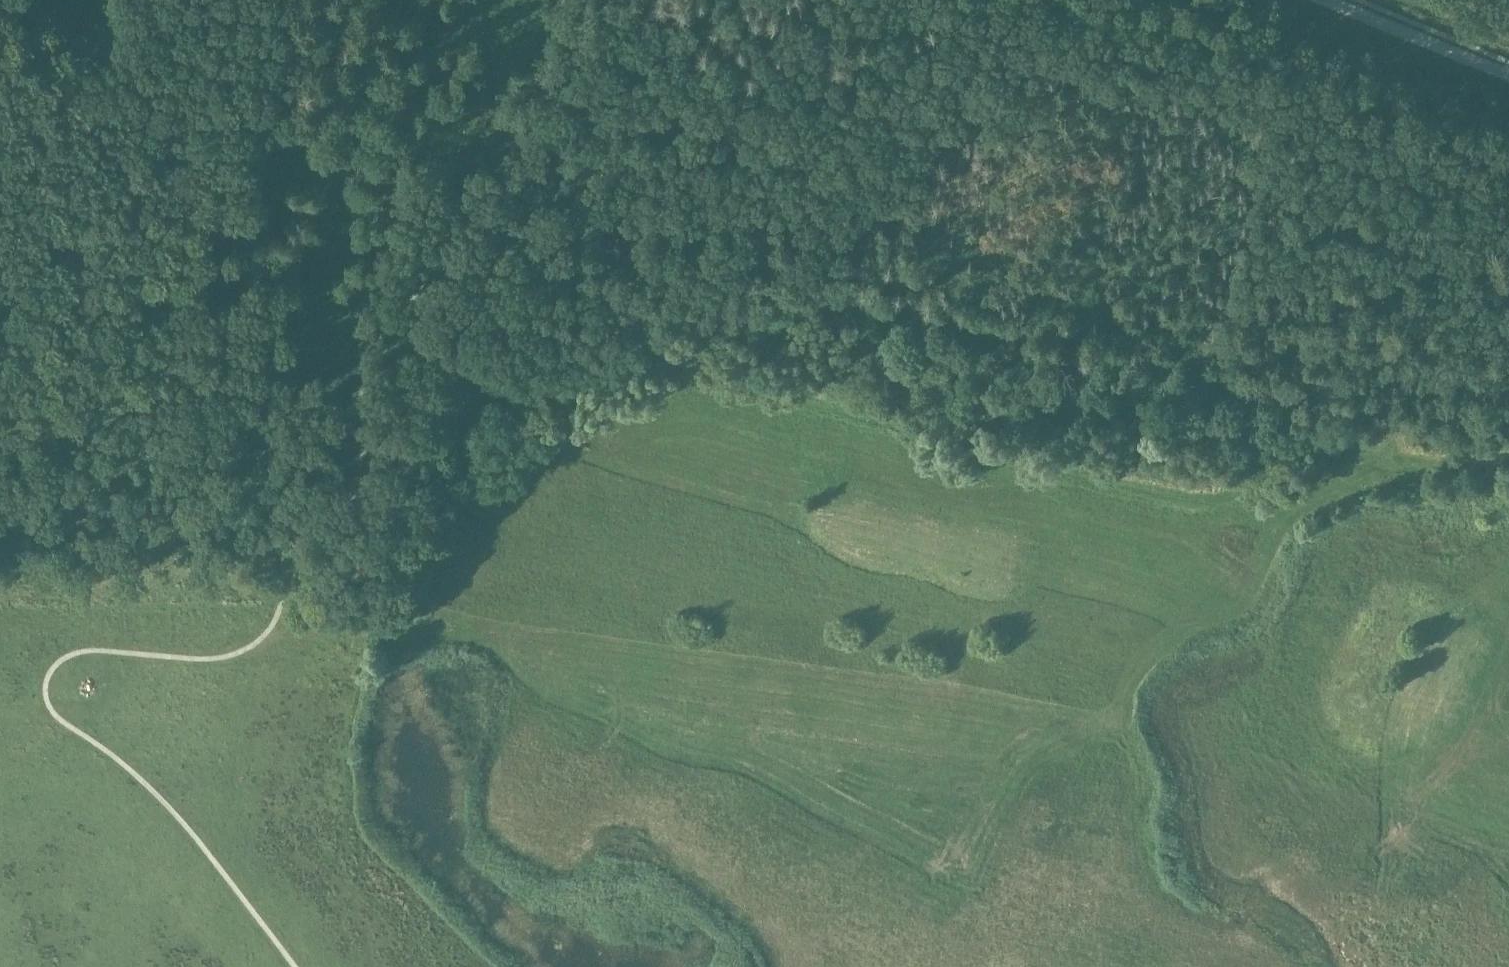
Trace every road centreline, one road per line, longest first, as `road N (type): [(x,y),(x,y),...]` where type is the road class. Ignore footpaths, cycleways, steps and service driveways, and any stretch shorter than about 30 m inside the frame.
road 1 (track): [(1508,457),(1304,451),(1267,462),(1215,499),(1049,465),(964,438),(992,410),(1071,372),(1086,202),(1139,0)]
road 2 (track): [(964,438),(720,376),(677,374),(549,429),(501,484),(446,511),(426,536),(407,609),(399,621),(369,629)]
road 3 (track): [(1493,70),(1327,0)]
road 4 (track): [(1215,499),(1290,502),(1383,458)]

